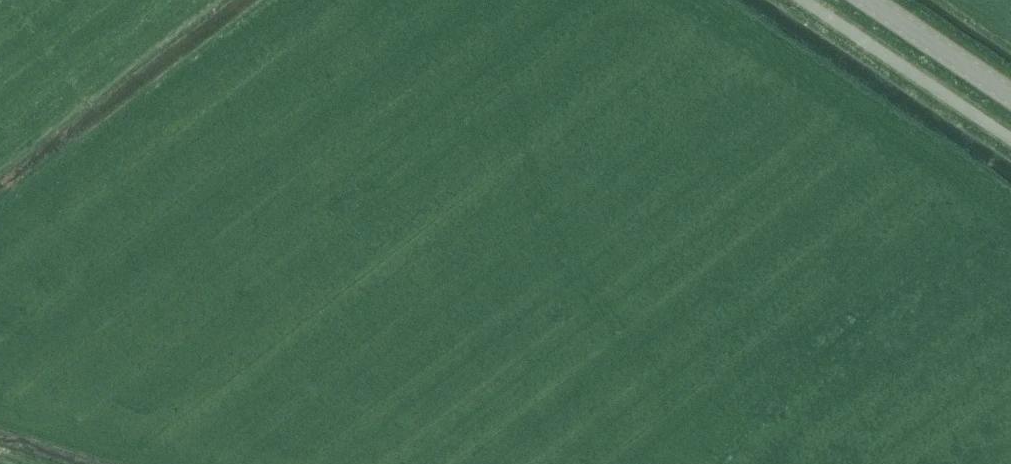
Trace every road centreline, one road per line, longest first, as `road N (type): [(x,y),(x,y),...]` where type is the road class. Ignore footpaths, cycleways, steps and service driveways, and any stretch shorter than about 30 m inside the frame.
road 1 (tertiary): [(1010,96),(867,0)]

